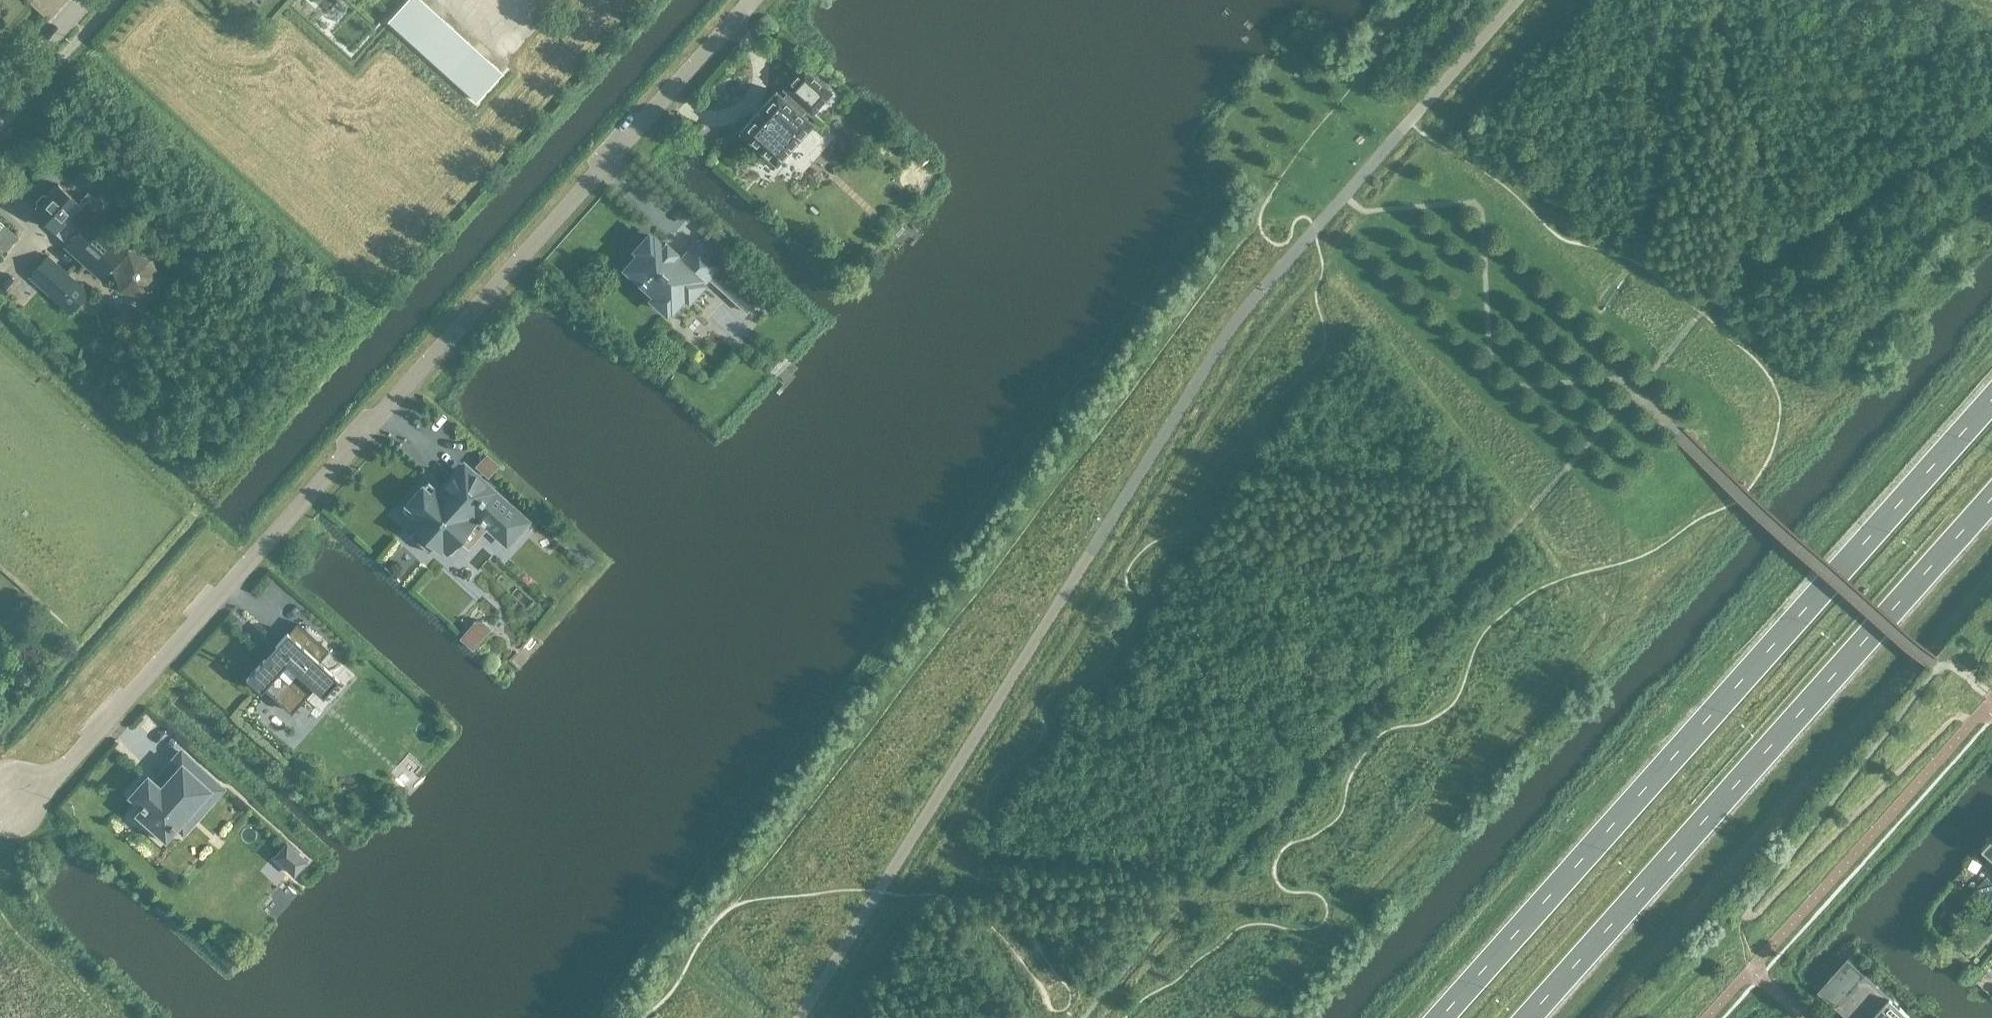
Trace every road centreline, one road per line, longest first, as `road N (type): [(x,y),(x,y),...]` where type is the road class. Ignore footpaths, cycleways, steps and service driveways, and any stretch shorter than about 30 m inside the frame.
road 1 (unclassified): [(754,0),(134,699),(51,782)]
road 2 (trunk): [(1991,405),(1445,1017)]
road 3 (trunk): [(1530,1017),(1991,501)]
road 4 (tertiary): [(0,103),(92,0)]

